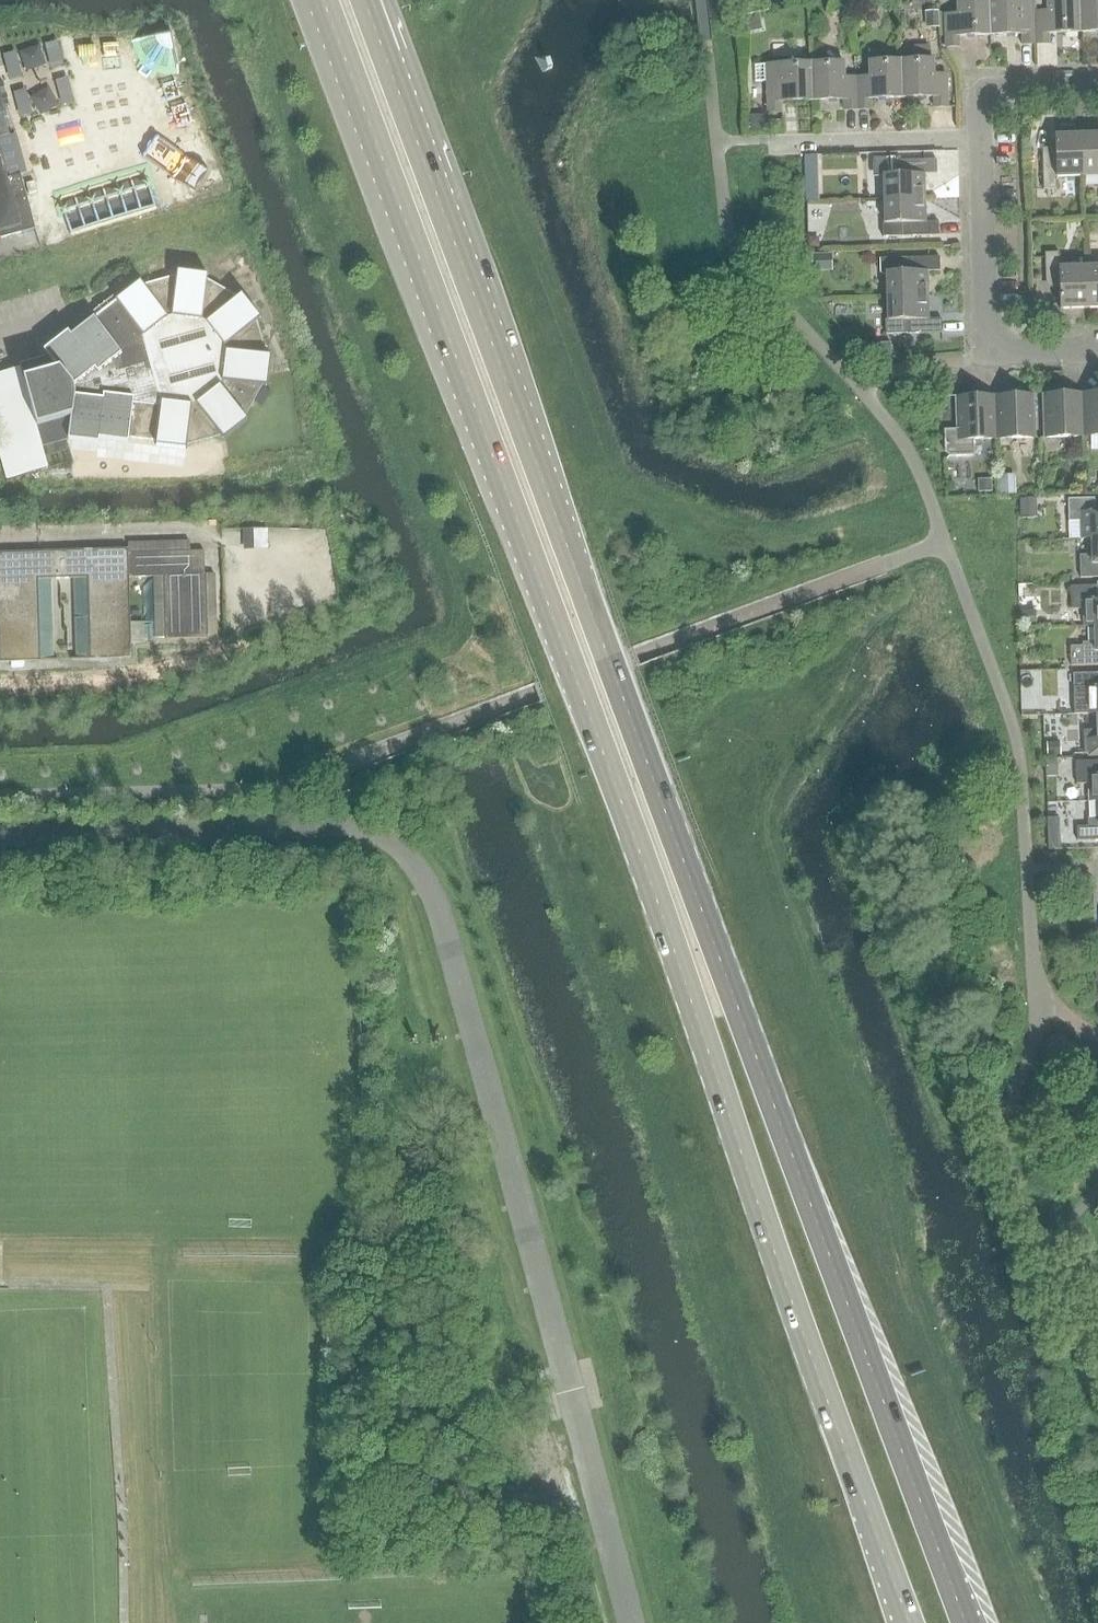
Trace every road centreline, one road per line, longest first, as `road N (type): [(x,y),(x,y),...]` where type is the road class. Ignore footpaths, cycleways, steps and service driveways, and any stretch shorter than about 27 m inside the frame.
road 1 (primary): [(326,0),(670,934),(910,1622)]
road 2 (primary): [(965,1622),(415,134)]
road 3 (residential): [(1097,349),(986,352),(980,140)]
road 4 (residential): [(789,144),(980,140)]
road 5 (residential): [(980,140),(979,89),(1097,86)]
road 6 (primary): [(415,134),(365,0)]
road 7 (primary): [(415,134),(383,0)]

